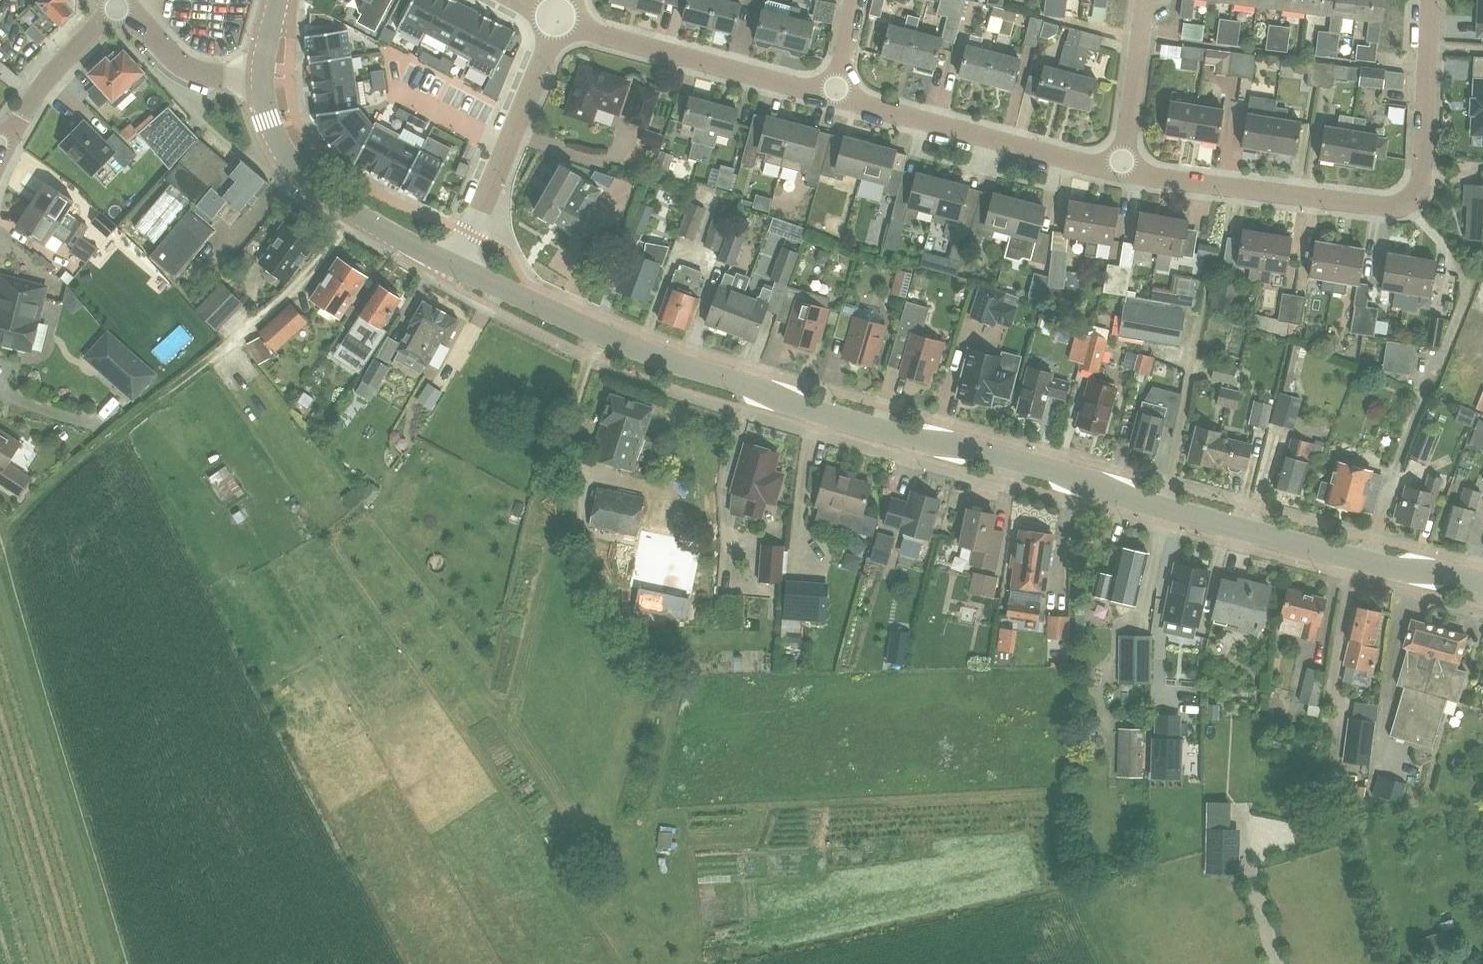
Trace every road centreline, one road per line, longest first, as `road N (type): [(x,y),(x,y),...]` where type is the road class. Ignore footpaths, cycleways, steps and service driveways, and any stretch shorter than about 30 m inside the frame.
road 1 (tertiary): [(1482,583),(1398,571),(888,431),(669,363),(457,268)]
road 2 (residential): [(1121,171),(837,97)]
road 3 (tertiary): [(261,79),(266,121),(295,169),(355,214),(457,268)]
road 4 (residential): [(837,97),(559,26)]
road 5 (track): [(160,399),(291,292),(355,214)]
road 6 (residential): [(457,268),(559,26)]
road 7 (unclassified): [(1409,202),(1422,179),(1433,0)]
road 8 (residential): [(5,149),(50,78),(123,3)]
road 9 (residential): [(1121,171),(1144,0)]
road 10 (unclassified): [(1409,202),(1379,208),(1240,189)]
road 11 (unclassified): [(261,79),(181,63),(123,3)]
road 12 (residential): [(1240,189),(1121,171)]

